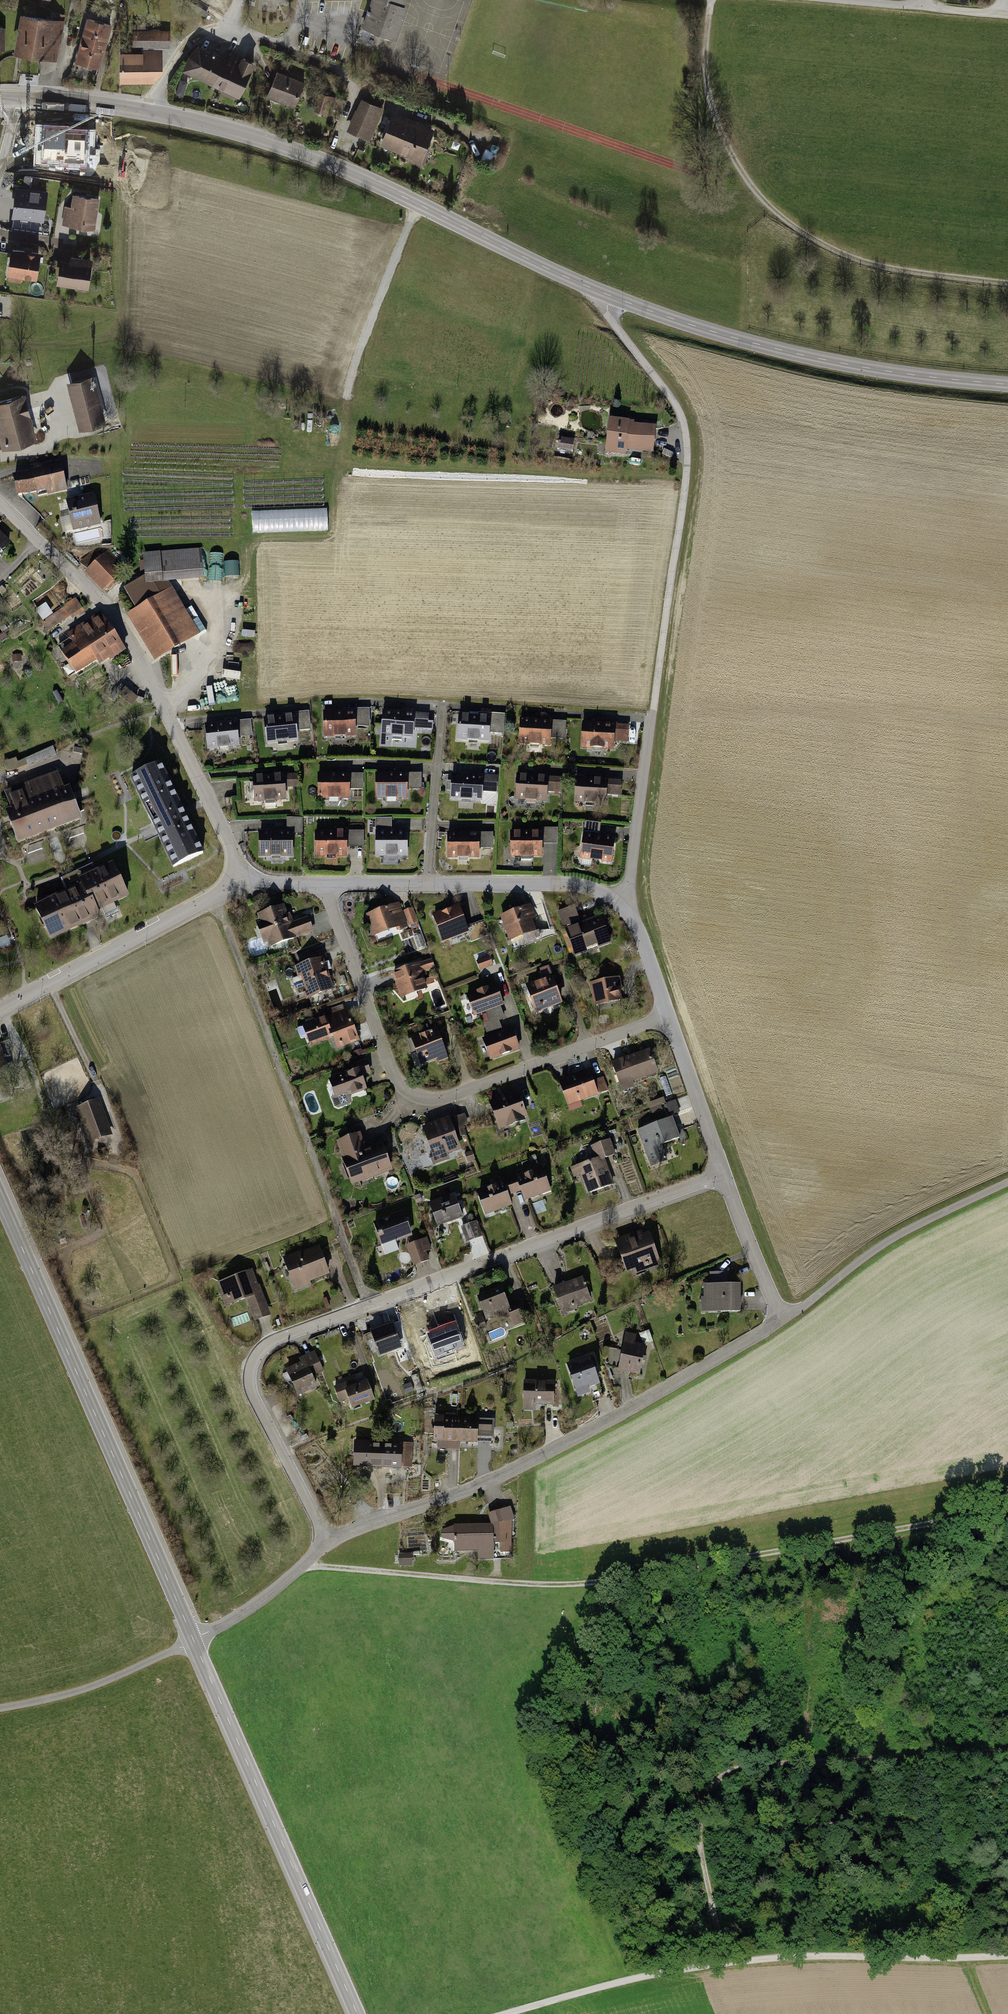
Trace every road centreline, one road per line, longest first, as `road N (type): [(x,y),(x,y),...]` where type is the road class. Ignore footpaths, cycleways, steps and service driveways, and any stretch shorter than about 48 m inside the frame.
road 1 (track): [(300,1568),(593,1584),(1007,1513)]
road 2 (residential): [(329,1541),(253,1388),(252,1365),(272,1342),(723,1175)]
road 3 (residential): [(329,1541),(539,1459),(782,1321),(723,1175)]
road 4 (residential): [(606,295),(608,317),(678,407),(687,442),(626,902)]
road 5 (track): [(1007,1956),(718,1962),(507,2013)]
road 6 (residential): [(324,887),(397,1083),(417,1098),(442,1099),(667,1018)]
road 7 (tertiary): [(151,114),(338,168),(606,295)]
road 8 (tertiary): [(194,1639),(0,1199)]
road 9 (track): [(718,1962),(703,1815),(711,1784),(745,1769),(1007,1752)]
road 10 (track): [(711,0),(709,97),(726,145),(768,208),(862,263),(1007,284)]
road 11 (residential): [(0,503),(110,611),(163,705),(242,881)]
road 12 (tertiary): [(606,295),(693,328),(828,362),(1007,386)]
road 13 (tertiary): [(357,2013),(194,1639)]
road 14 (residential): [(242,881),(0,1010)]
road 15 (track): [(417,206),(353,371),(339,461)]
road 16 (track): [(1007,1182),(890,1240),(782,1321)]
road 17 (residential): [(0,1709),(104,1683),(194,1639)]
road 18 (residential): [(626,902),(558,884),(427,885)]
road 19 (residential): [(283,48),(239,31),(203,34),(187,47),(151,114)]
road 20 (residential): [(427,885),(440,708)]
road 21 (residential): [(194,1639),(249,1609),(329,1541)]
road 22 (residential): [(723,1175),(667,1018)]
road 23 (tertiary): [(18,99),(151,114)]
road 24 (residential): [(667,1018),(626,902)]

